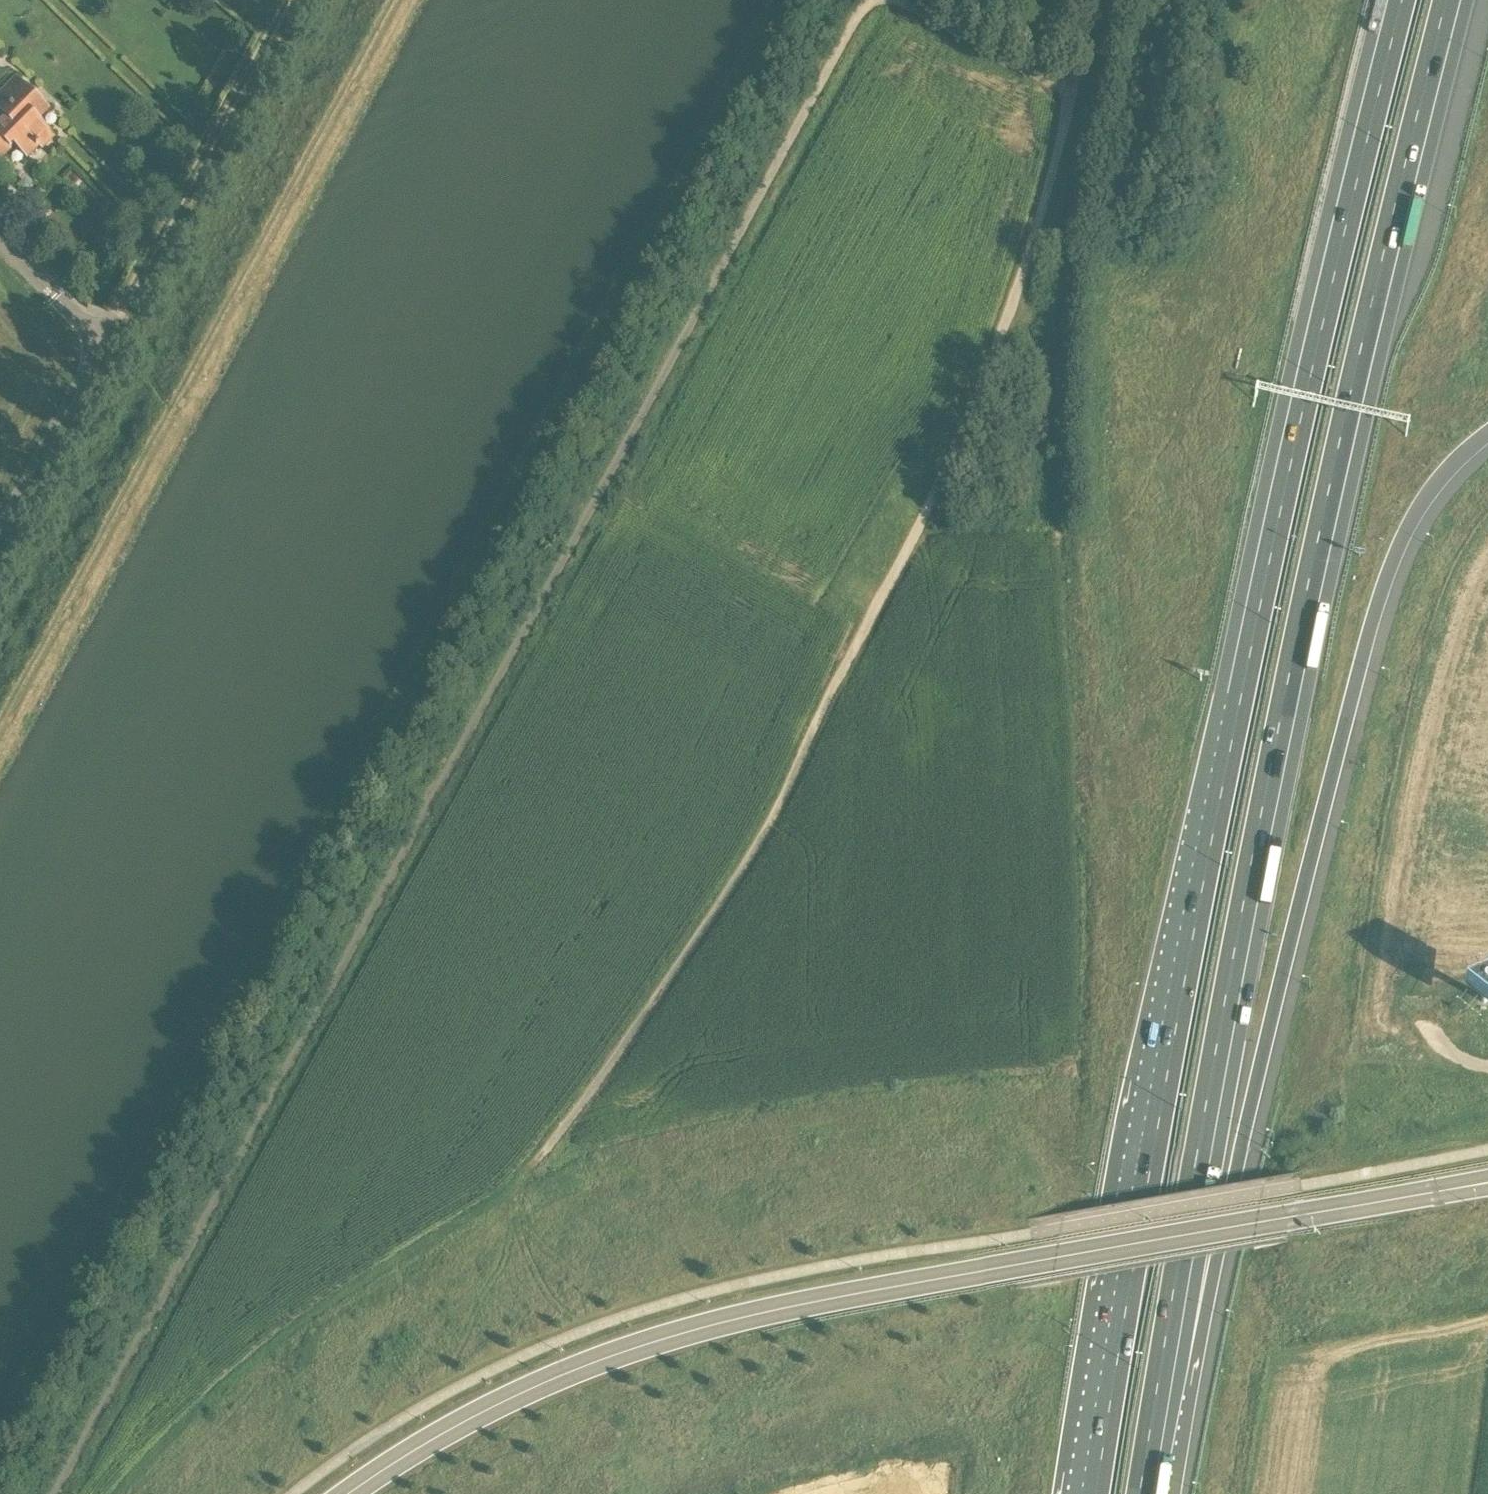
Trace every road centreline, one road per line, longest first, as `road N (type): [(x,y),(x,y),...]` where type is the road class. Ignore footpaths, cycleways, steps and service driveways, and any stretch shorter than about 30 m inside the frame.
road 1 (unclassified): [(871,0),(58,1493)]
road 2 (motorway): [(1397,0),(1280,474),(1209,813),(1092,1493)]
road 3 (motorway): [(1163,1395),(1276,776),(1453,0)]
road 4 (unclassified): [(1066,87),(1065,115),(1018,277),(902,558),(762,834),(542,1158)]
road 5 (primary): [(1487,1181),(887,1287),(656,1340),(496,1406),(350,1493)]
road 6 (motorway): [(1163,1395),(1222,1235),(1376,610),(1415,516),(1487,435)]
road 7 (track): [(92,346),(282,0)]
road 8 (unclassified): [(0,533),(92,346),(80,322),(0,240)]
road 9 (unclassified): [(1066,87),(901,0)]

